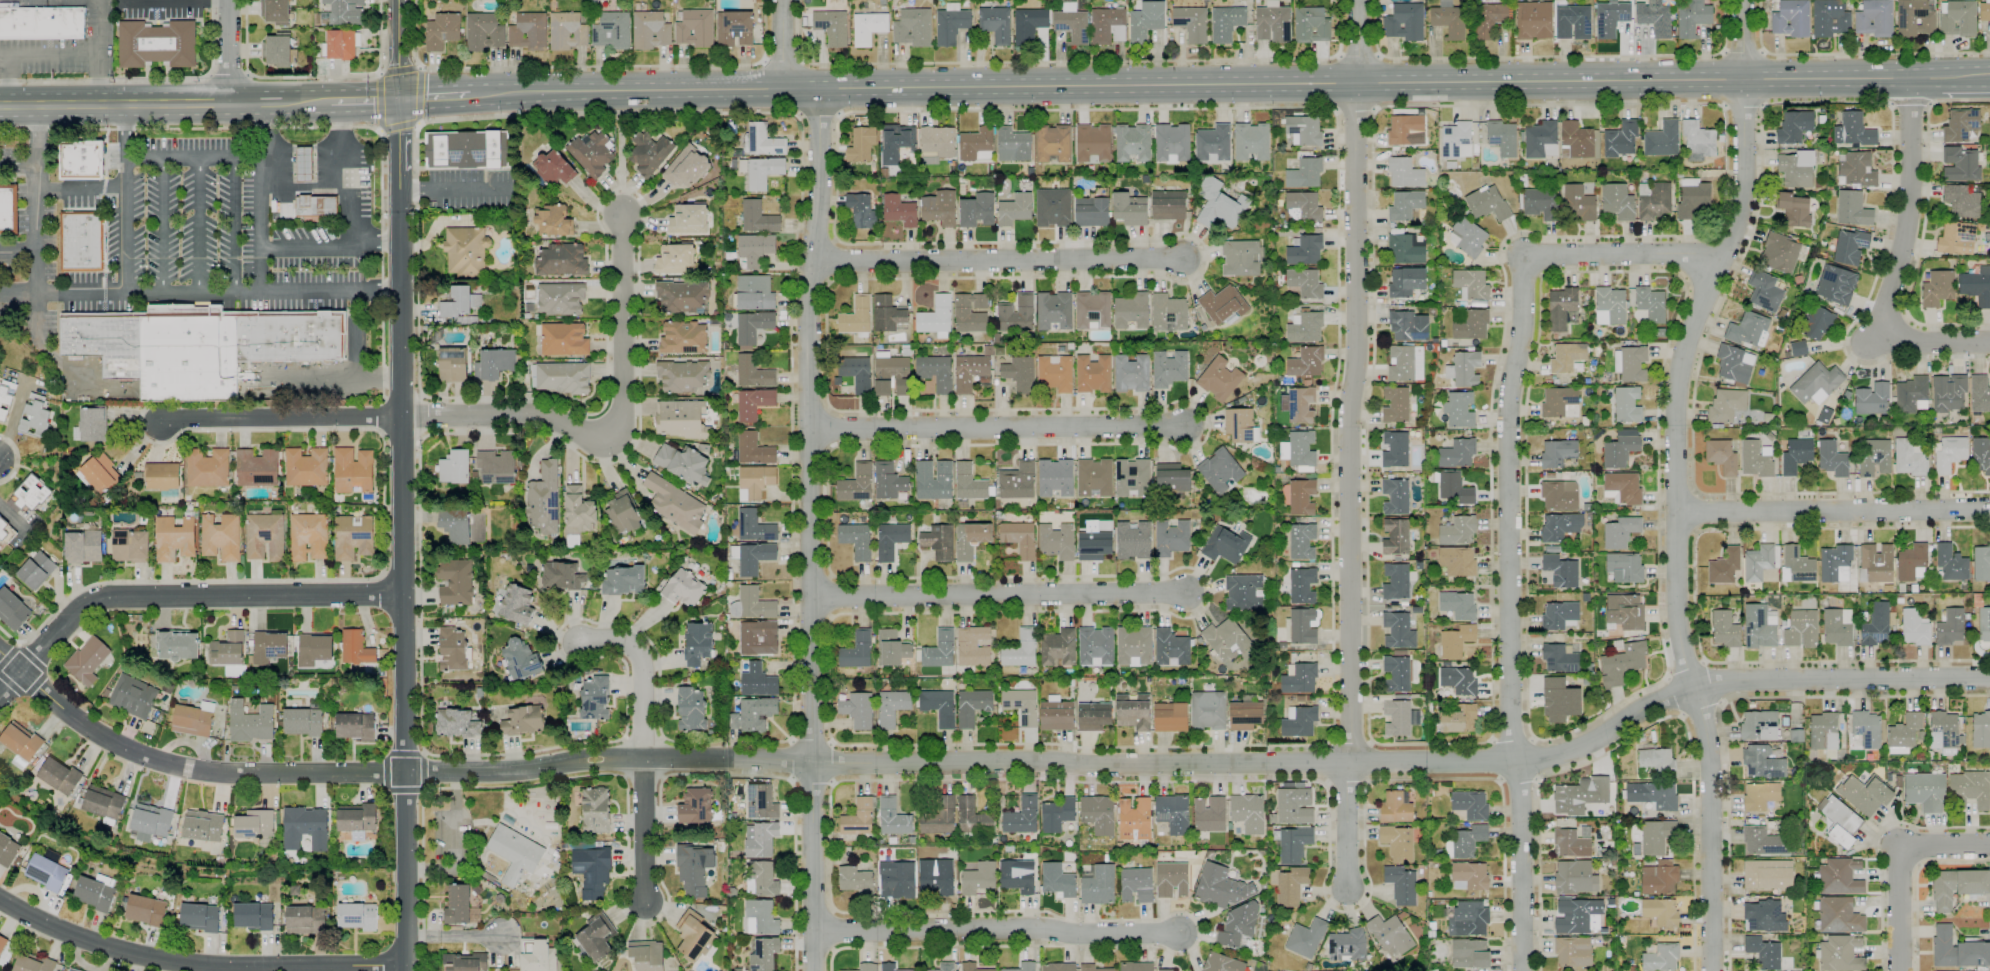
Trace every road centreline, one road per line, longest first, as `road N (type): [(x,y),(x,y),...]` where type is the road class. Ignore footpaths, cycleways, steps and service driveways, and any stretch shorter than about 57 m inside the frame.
road 1 (tertiary): [(1989,678),(1719,681),(1540,759),(643,758),(578,759),(521,772),(405,773)]
road 2 (primary): [(1907,78),(468,96)]
road 3 (residential): [(1743,0),(1742,197),(1688,333),(1674,399),(1679,634),(1710,776),(1711,970)]
road 4 (tertiary): [(820,88),(810,259),(812,970)]
road 5 (tertiary): [(406,970),(399,171)]
road 6 (tertiary): [(1357,0),(1345,764)]
road 7 (residential): [(1530,260),(1507,394),(1521,970)]
road 8 (residential): [(400,594),(113,596),(84,604),(0,697)]
road 9 (tertiary): [(0,651),(72,717),(135,752),(225,773),(405,773)]
road 10 (residential): [(406,965),(200,965),(121,951),(0,900)]
road 11 (residential): [(1187,594),(810,596)]
road 12 (residential): [(1186,426),(810,429)]
road 13 (residential): [(1182,257),(810,259)]
road 14 (residential): [(1180,933),(812,931)]
road 15 (primary): [(334,101),(0,105)]
road 16 (residential): [(1989,510),(1676,513)]
road 17 (residential): [(1907,78),(1905,236),(1879,314),(1882,337)]
road 18 (residential): [(162,422),(401,416)]
road 19 (residential): [(401,416),(524,414),(597,440),(618,427)]
road 20 (residential): [(618,427),(620,213)]
road 21 (residential): [(1989,844),(1903,850),(1899,970)]
road 22 (residential): [(1722,256),(1530,260)]
road 23 (residential): [(643,758),(635,647),(576,641)]
road 24 (residential): [(645,902),(643,758)]
road 25 (residential): [(1345,764),(1346,888)]

